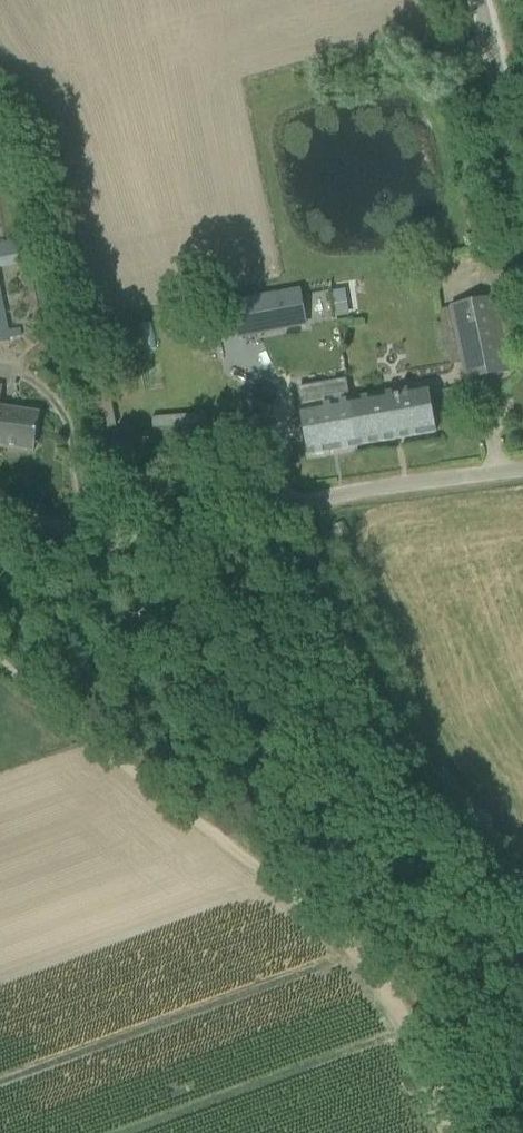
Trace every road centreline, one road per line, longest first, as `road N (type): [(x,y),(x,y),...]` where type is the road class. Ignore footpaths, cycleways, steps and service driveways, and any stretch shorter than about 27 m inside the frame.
road 1 (track): [(445,1132),(409,1008),(384,975),(0,665)]
road 2 (unclassified): [(522,470),(354,489),(189,540),(142,540),(0,511)]
road 3 (residential): [(522,179),(479,0)]

